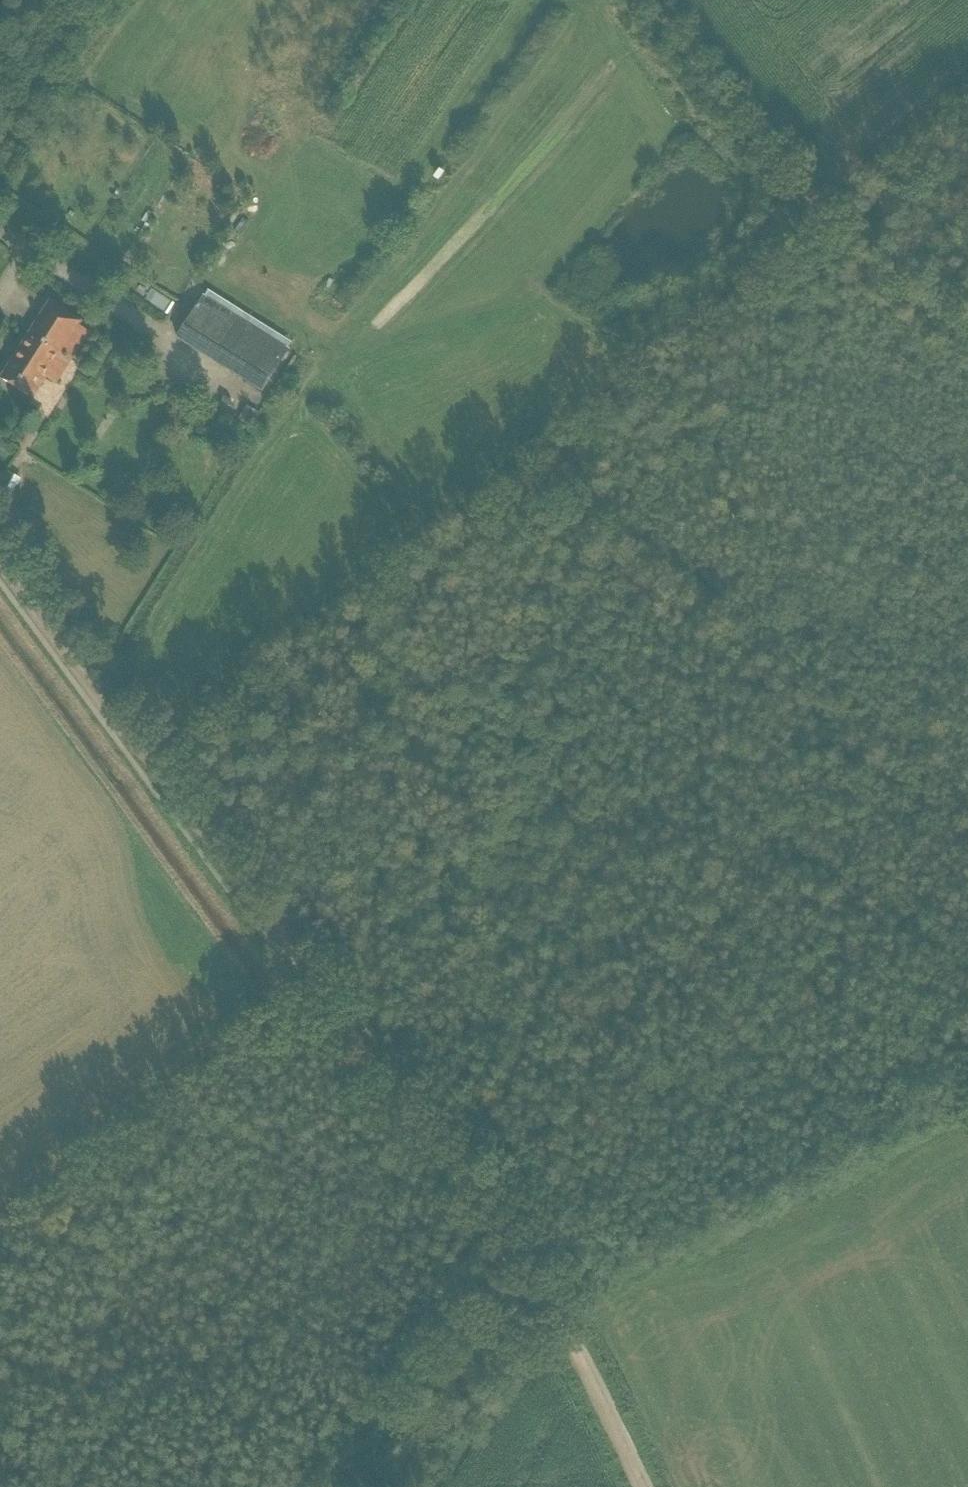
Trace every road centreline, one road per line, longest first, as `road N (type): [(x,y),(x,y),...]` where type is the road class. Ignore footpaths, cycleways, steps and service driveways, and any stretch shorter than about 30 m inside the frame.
road 1 (track): [(282,945),(0,562)]
road 2 (track): [(282,945),(562,1323)]
road 3 (track): [(647,0),(817,228),(891,291),(967,319)]
road 4 (track): [(562,1323),(638,1486)]
road 5 (track): [(90,0),(0,140)]

